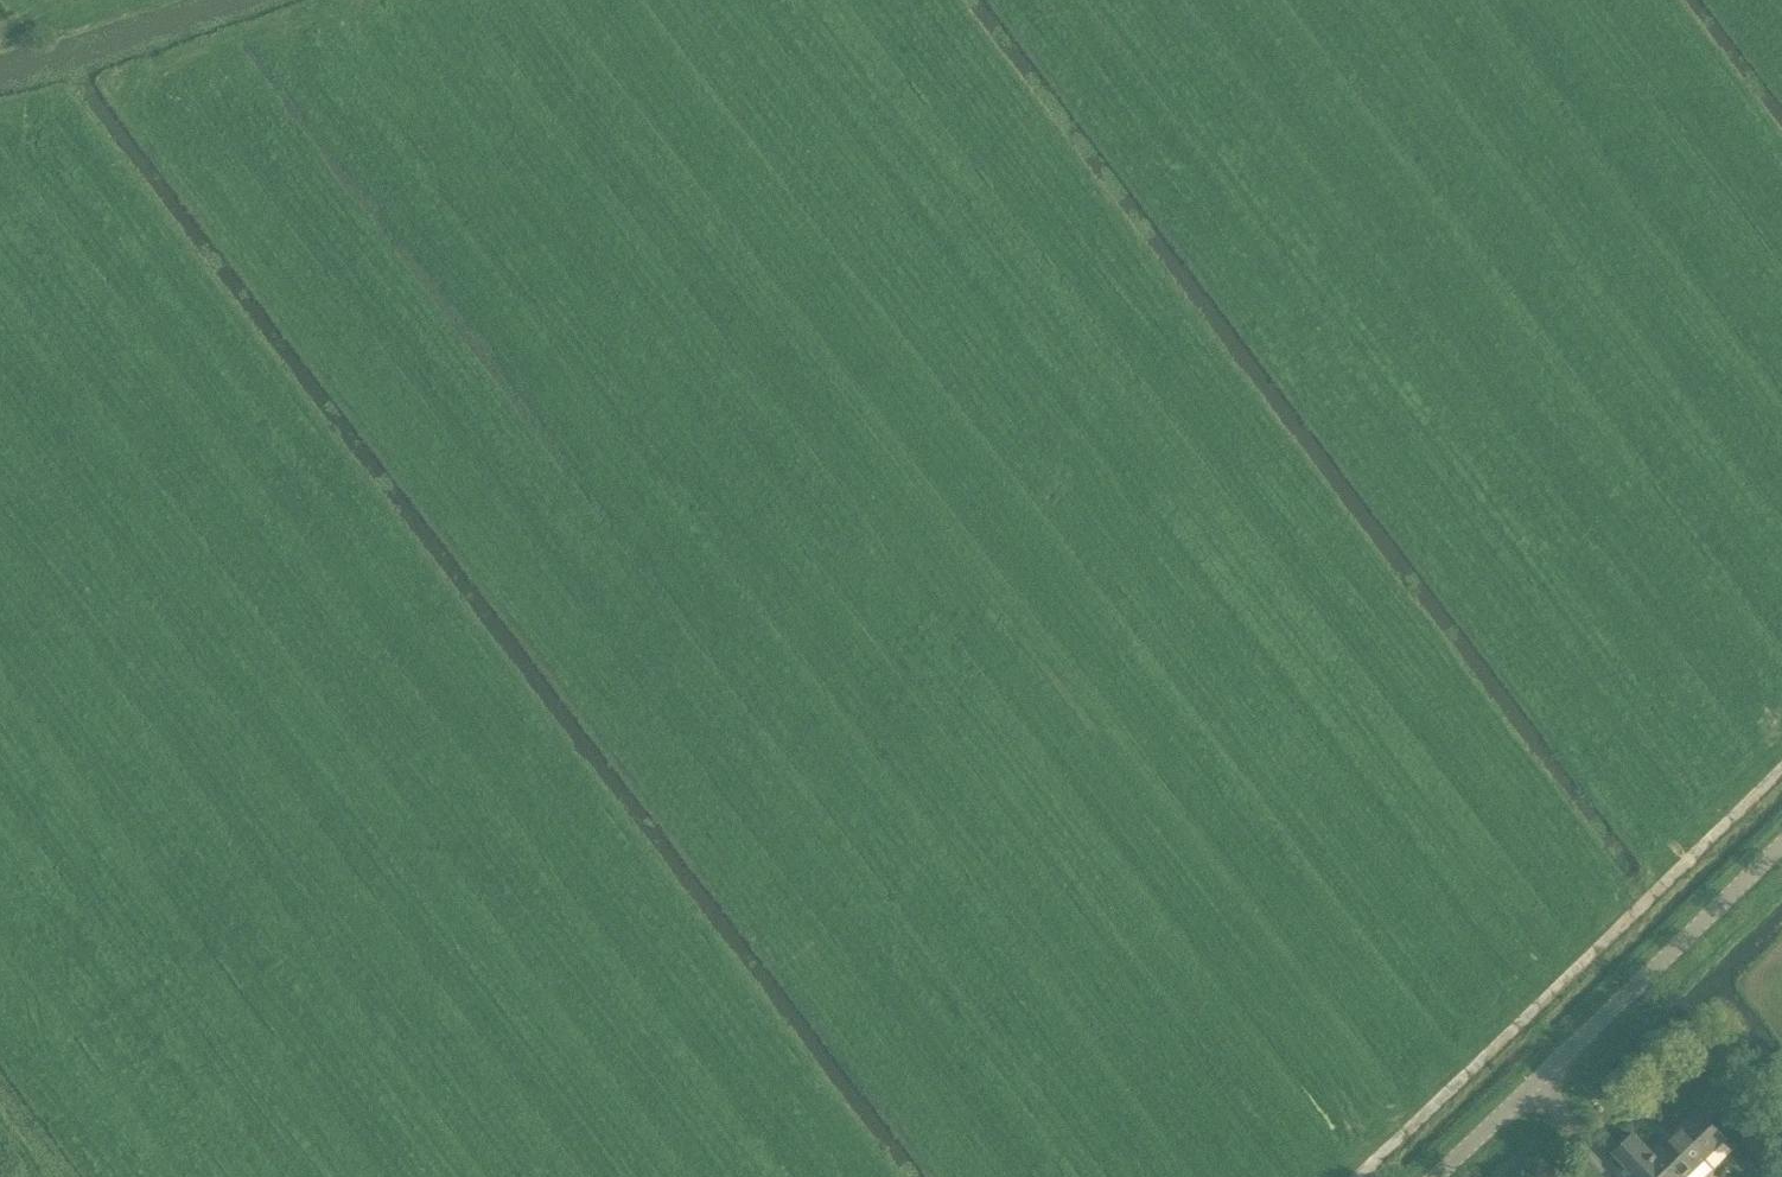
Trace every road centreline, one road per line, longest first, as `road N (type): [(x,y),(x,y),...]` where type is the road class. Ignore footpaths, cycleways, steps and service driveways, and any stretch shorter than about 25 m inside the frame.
road 1 (unclassified): [(1420,1176),(1781,831)]

